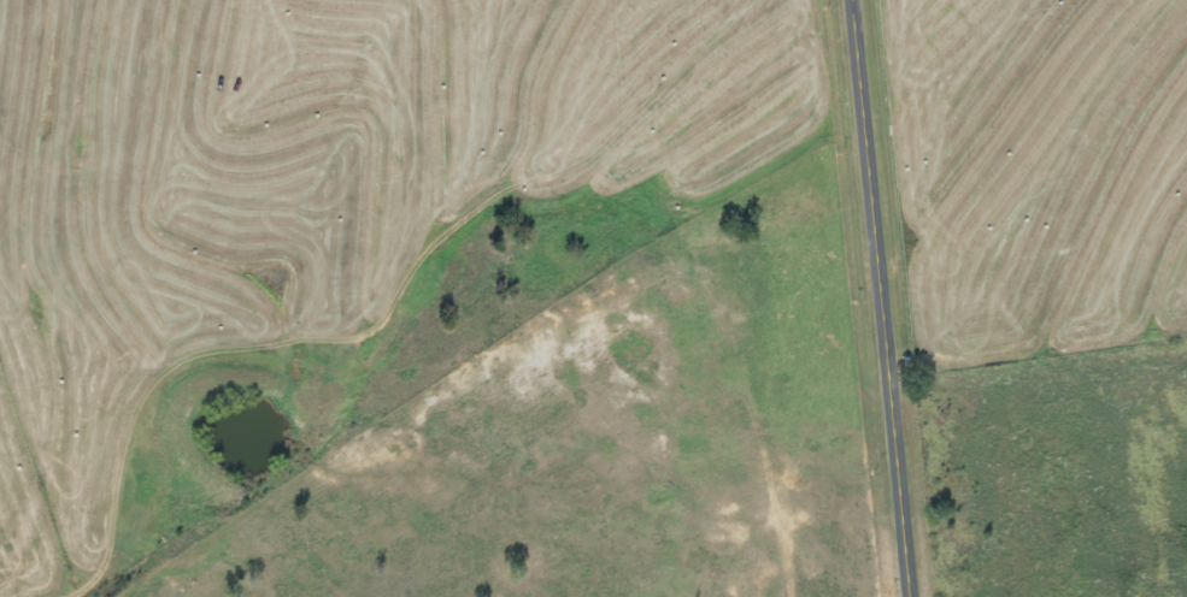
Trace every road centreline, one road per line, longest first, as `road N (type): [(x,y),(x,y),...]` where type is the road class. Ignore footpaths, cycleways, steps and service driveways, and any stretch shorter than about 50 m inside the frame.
road 1 (tertiary): [(852,0),(909,596)]

